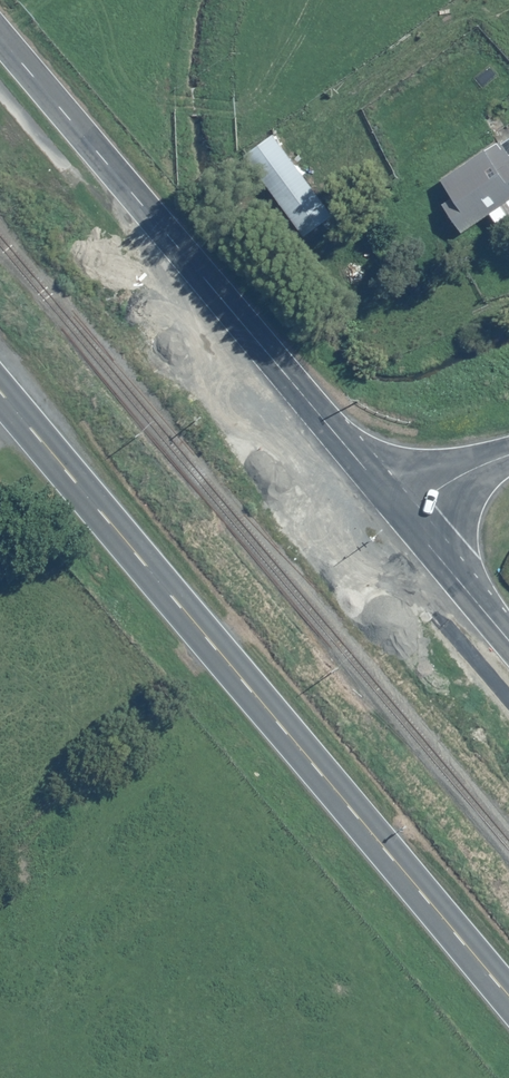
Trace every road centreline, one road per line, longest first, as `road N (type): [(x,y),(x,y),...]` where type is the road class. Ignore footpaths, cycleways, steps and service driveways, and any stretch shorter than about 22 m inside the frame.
road 1 (secondary): [(0,404),(508,1012)]
road 2 (tertiary): [(0,38),(402,514)]
road 3 (tertiary): [(402,514),(508,642)]
road 4 (tertiary): [(402,514),(462,474),(508,455)]

